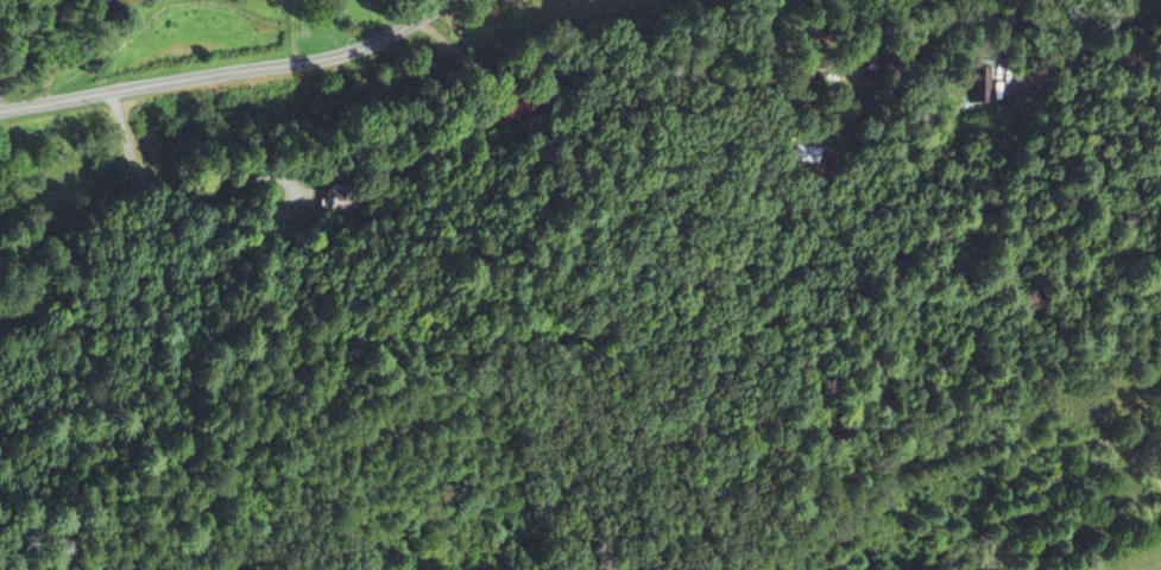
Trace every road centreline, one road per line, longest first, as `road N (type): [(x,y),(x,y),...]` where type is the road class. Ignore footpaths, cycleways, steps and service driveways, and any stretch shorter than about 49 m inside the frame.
road 1 (residential): [(0,106),(349,53),(452,0)]
road 2 (residential): [(1160,480),(1146,457),(1115,443),(1046,445),(896,490),(826,522),(761,569)]

